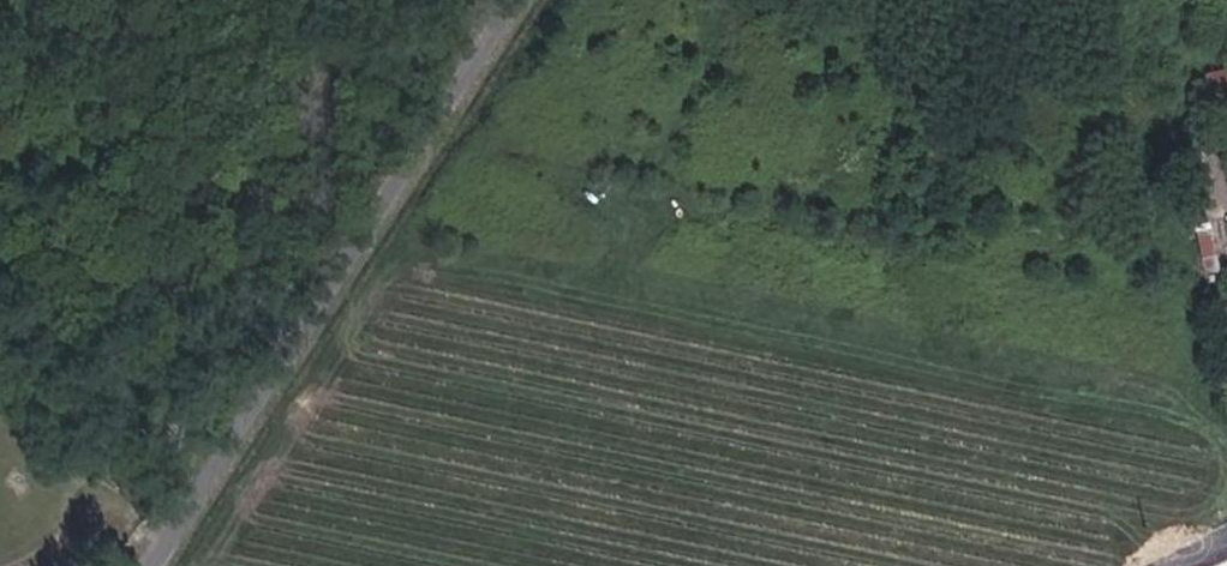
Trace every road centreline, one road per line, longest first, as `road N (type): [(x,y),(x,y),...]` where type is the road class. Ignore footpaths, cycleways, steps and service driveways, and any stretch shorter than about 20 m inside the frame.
road 1 (unclassified): [(517,0),(152,565)]

